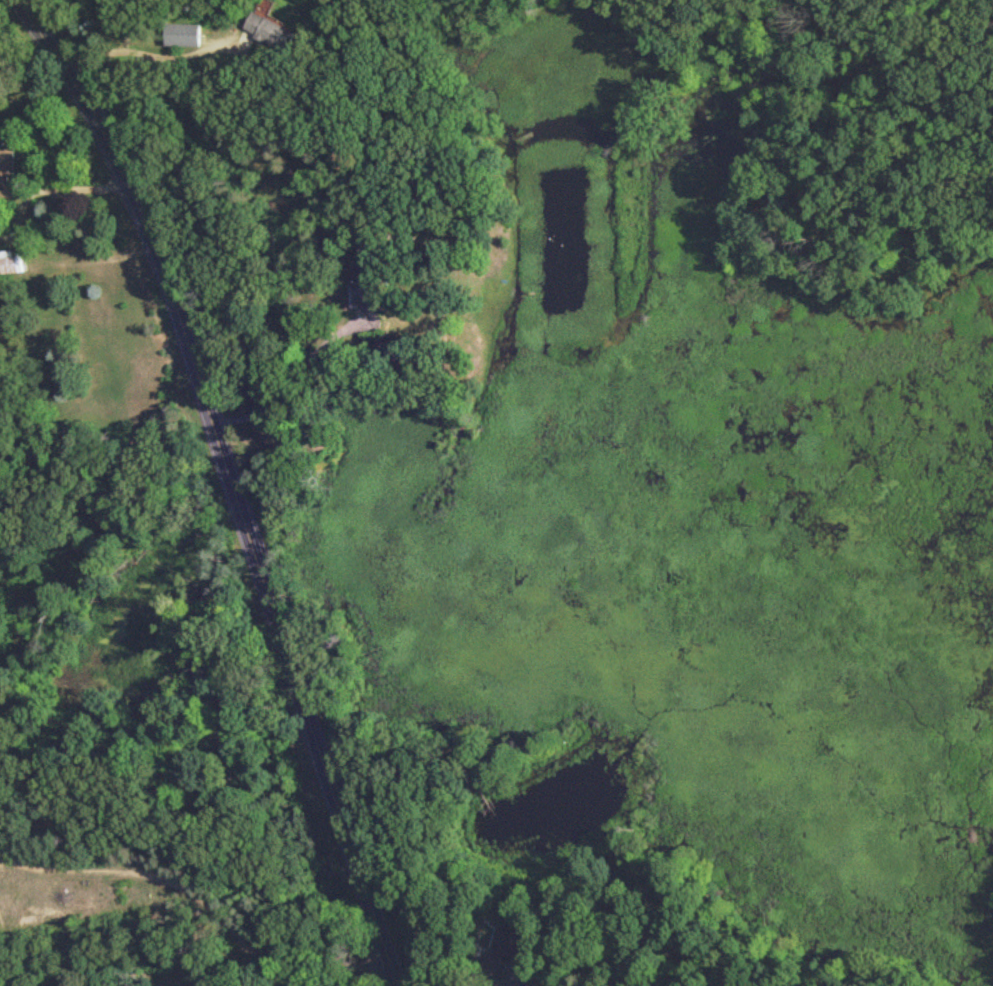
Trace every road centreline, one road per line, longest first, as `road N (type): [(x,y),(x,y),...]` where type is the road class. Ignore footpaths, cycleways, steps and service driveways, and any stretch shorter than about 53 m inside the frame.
road 1 (tertiary): [(22,0),(97,116),(145,213),(400,985)]

